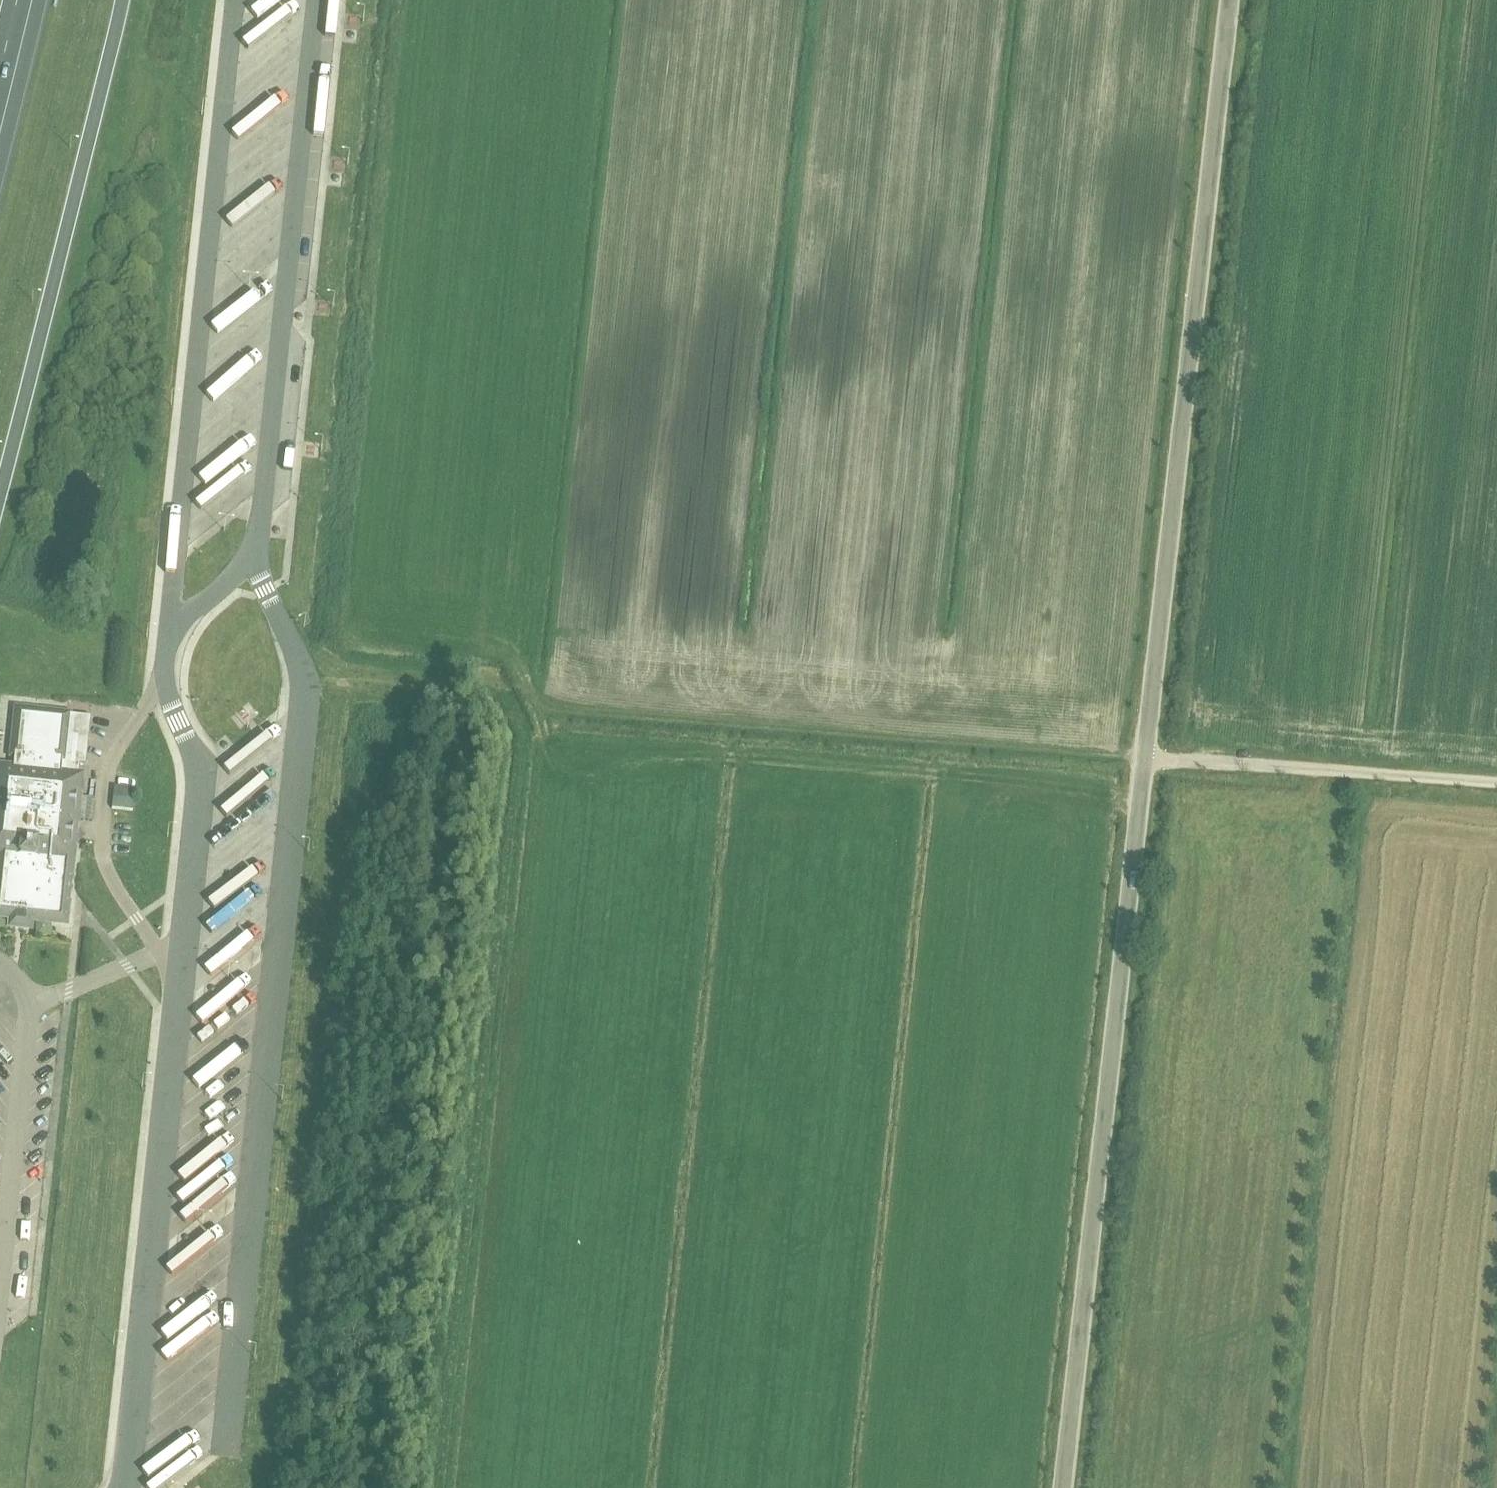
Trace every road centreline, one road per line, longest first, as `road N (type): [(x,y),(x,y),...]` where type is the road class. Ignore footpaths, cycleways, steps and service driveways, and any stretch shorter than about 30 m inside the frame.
road 1 (unclassified): [(1062,1487),(1229,0)]
road 2 (track): [(1144,755),(1496,783)]

